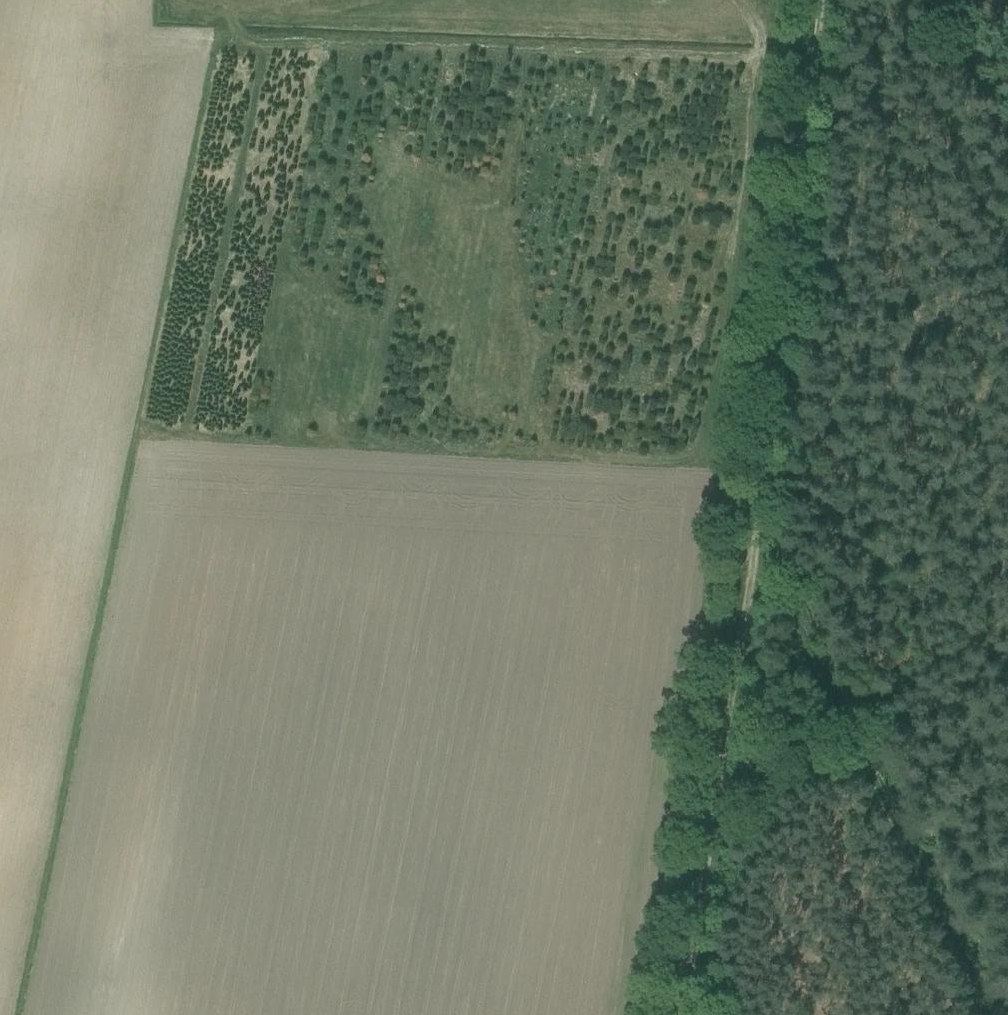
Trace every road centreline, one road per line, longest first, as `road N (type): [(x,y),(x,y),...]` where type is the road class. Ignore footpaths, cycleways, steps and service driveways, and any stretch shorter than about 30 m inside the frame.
road 1 (track): [(681,1014),(771,467),(825,0)]
road 2 (track): [(1007,138),(939,0)]

